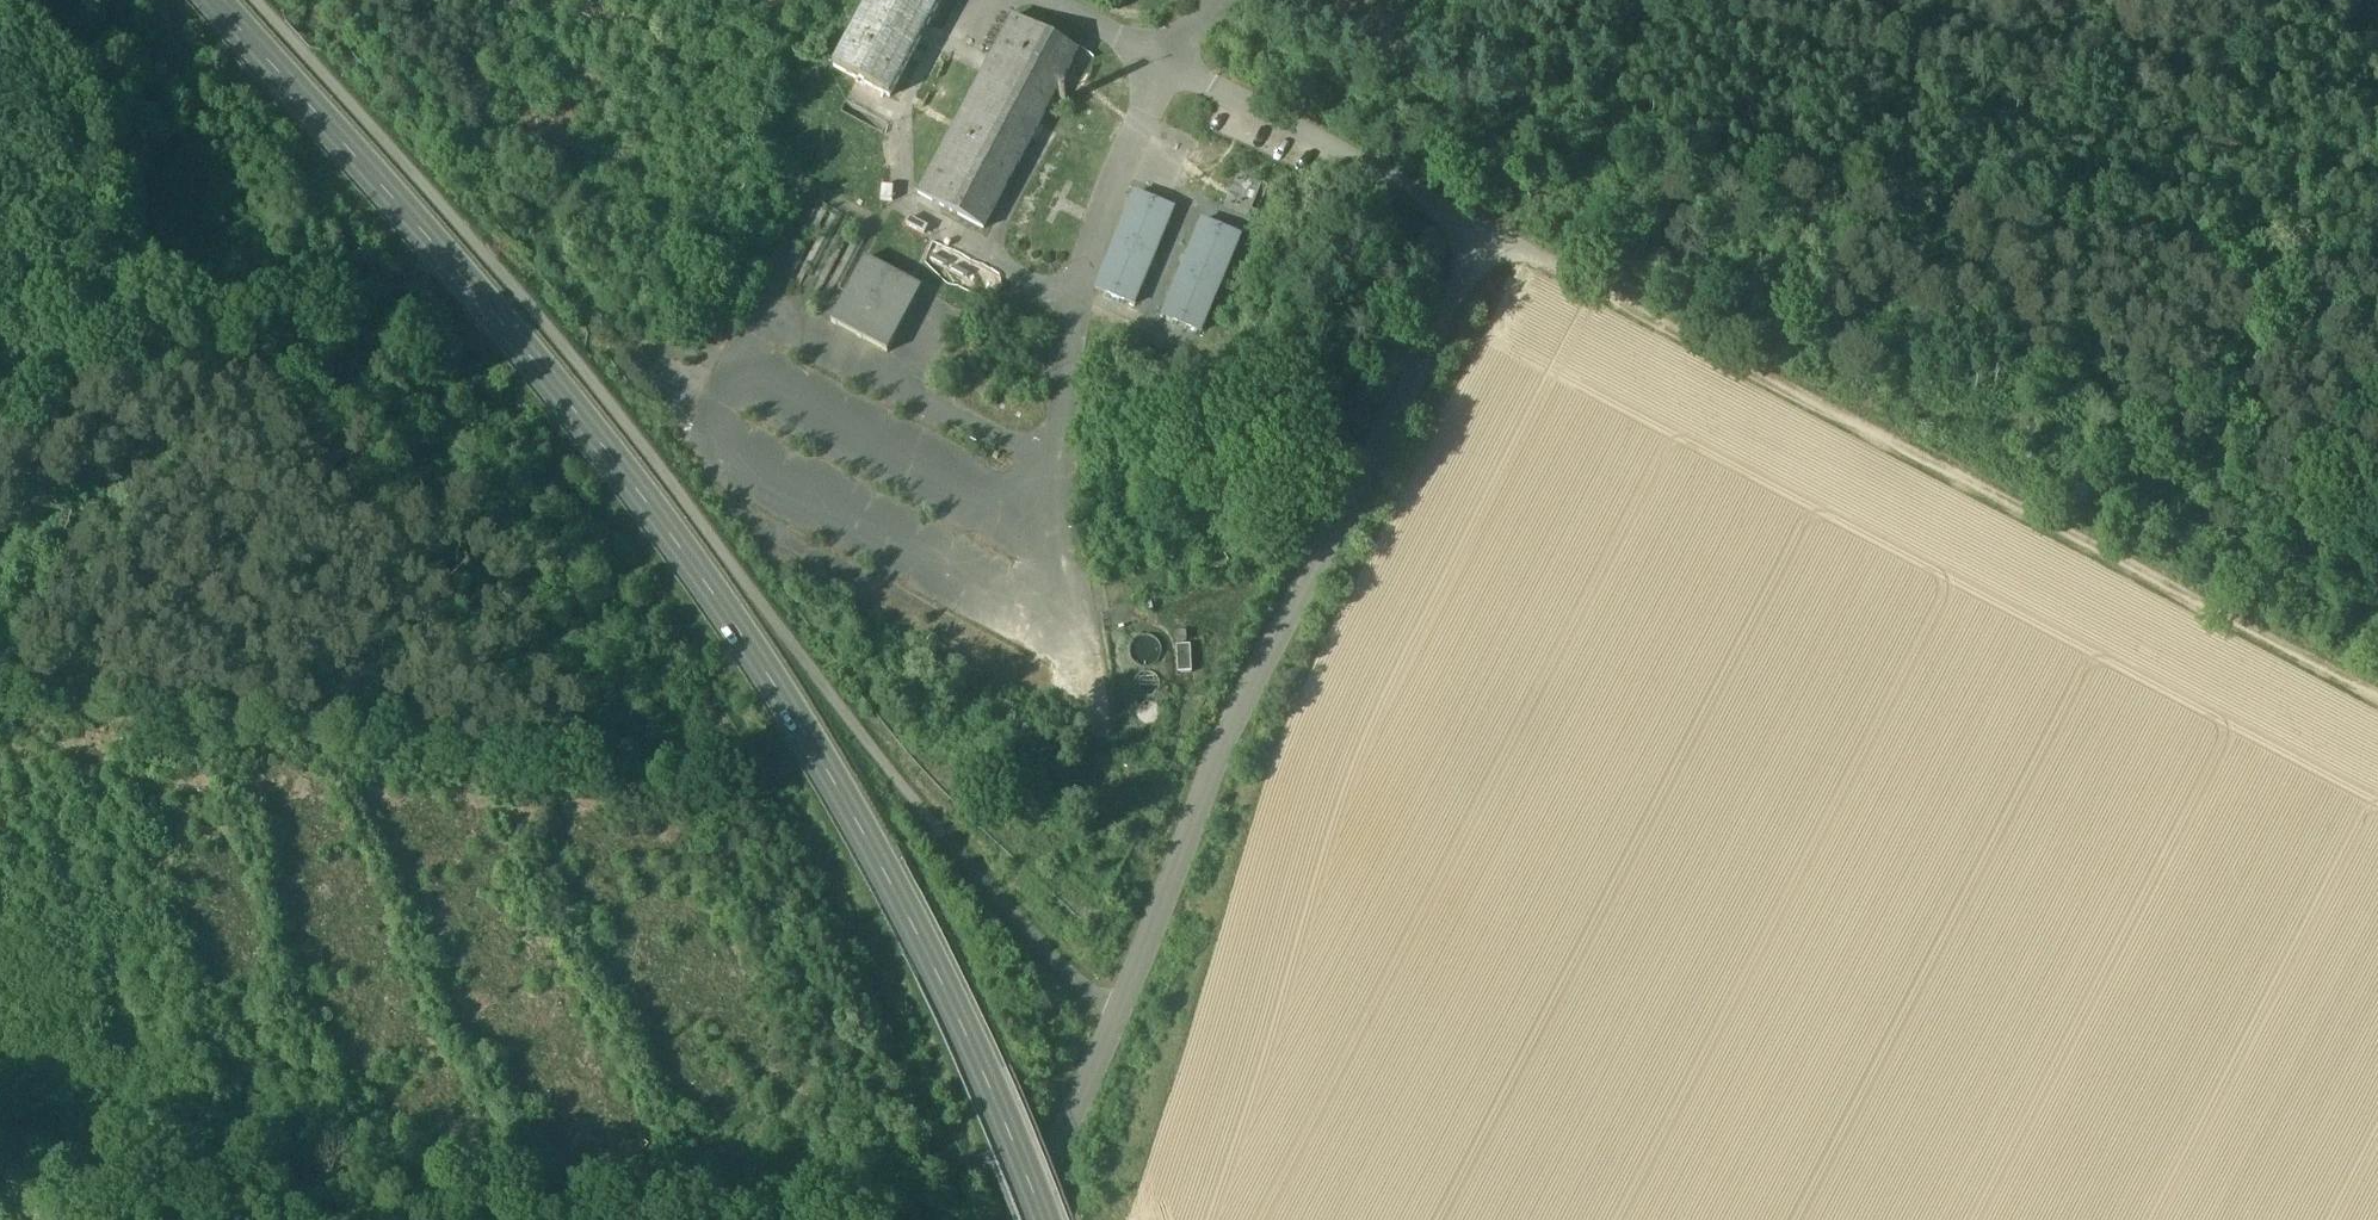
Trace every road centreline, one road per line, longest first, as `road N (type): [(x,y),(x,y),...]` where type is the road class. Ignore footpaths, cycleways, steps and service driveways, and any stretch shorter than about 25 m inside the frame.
road 1 (primary): [(215,0),(368,165),(541,371),(707,588),(902,902),(1043,1219)]
road 2 (track): [(1497,244),(2377,688)]
road 3 (track): [(27,1167),(580,1219)]

